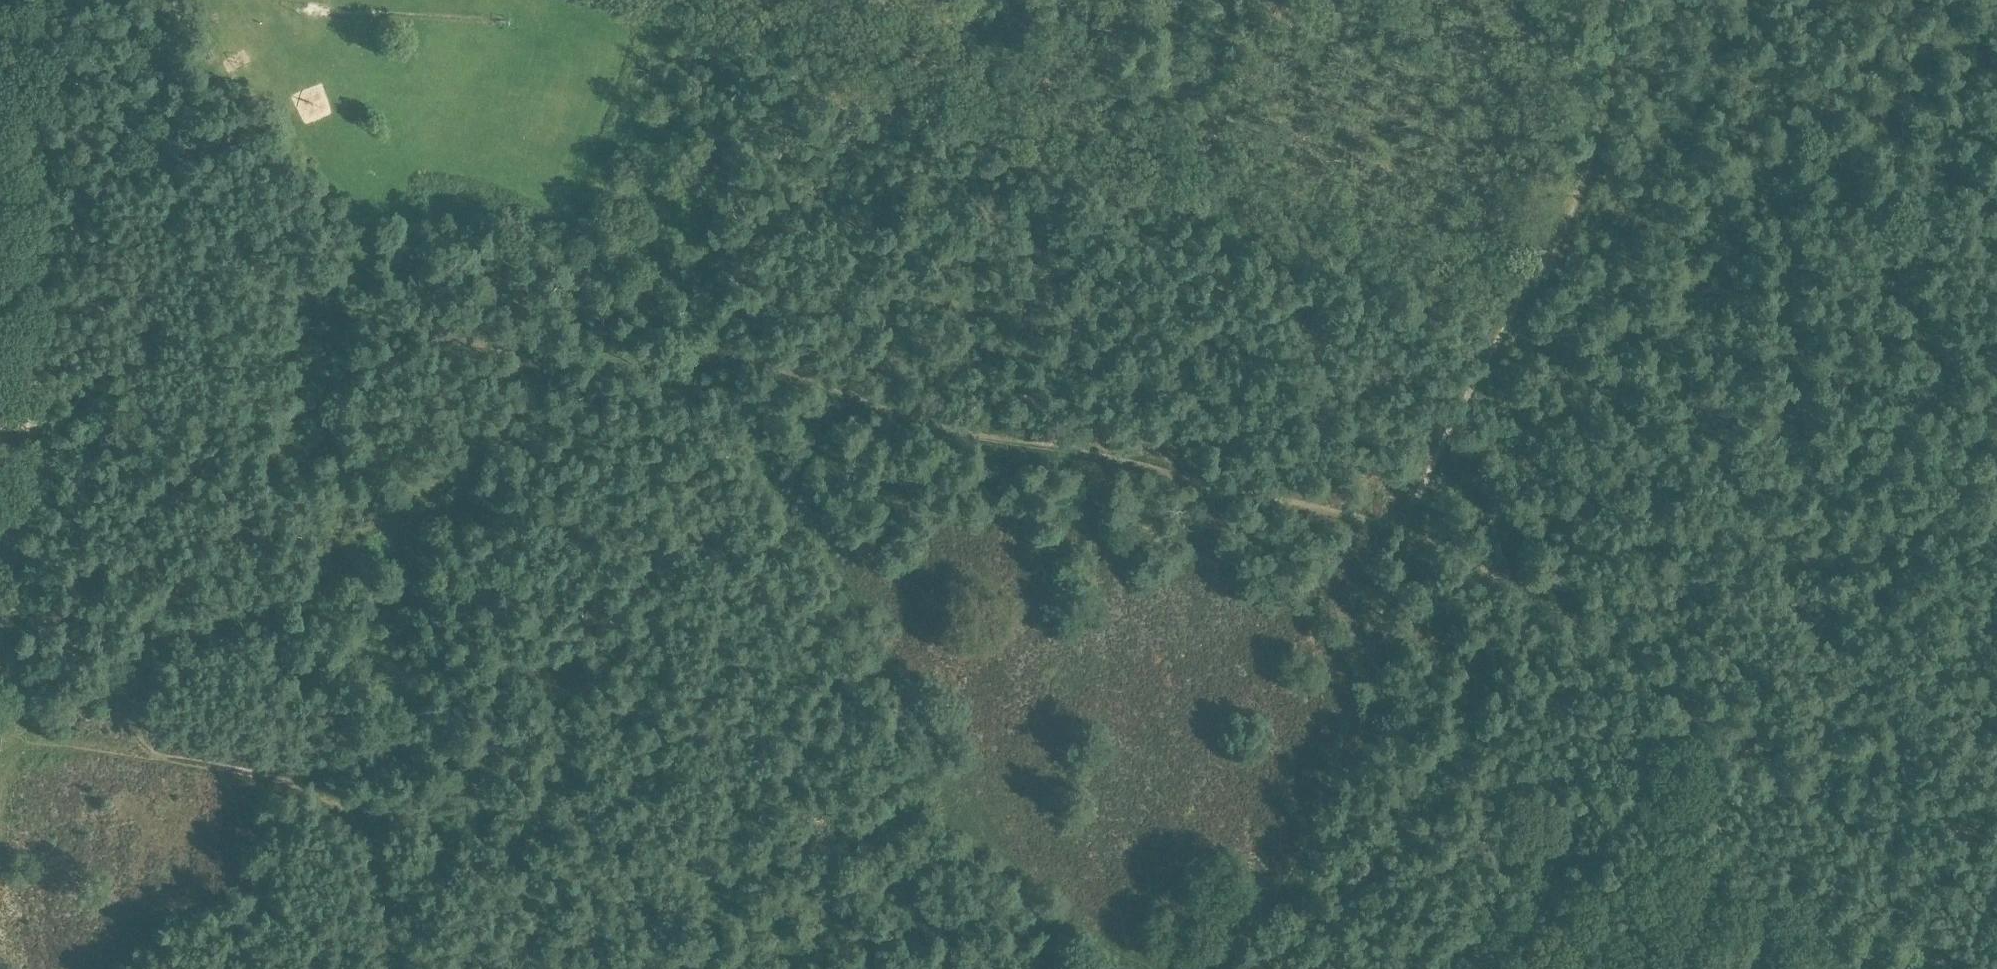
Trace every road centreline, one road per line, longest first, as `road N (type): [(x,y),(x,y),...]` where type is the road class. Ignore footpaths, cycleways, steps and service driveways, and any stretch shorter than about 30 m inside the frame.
road 1 (track): [(558,359),(497,433),(421,500),(362,538),(303,596),(155,659),(132,706),(137,732),(157,755)]
road 2 (track): [(400,968),(376,835),(357,806),(329,791),(157,755)]
road 3 (track): [(157,755),(0,742)]

